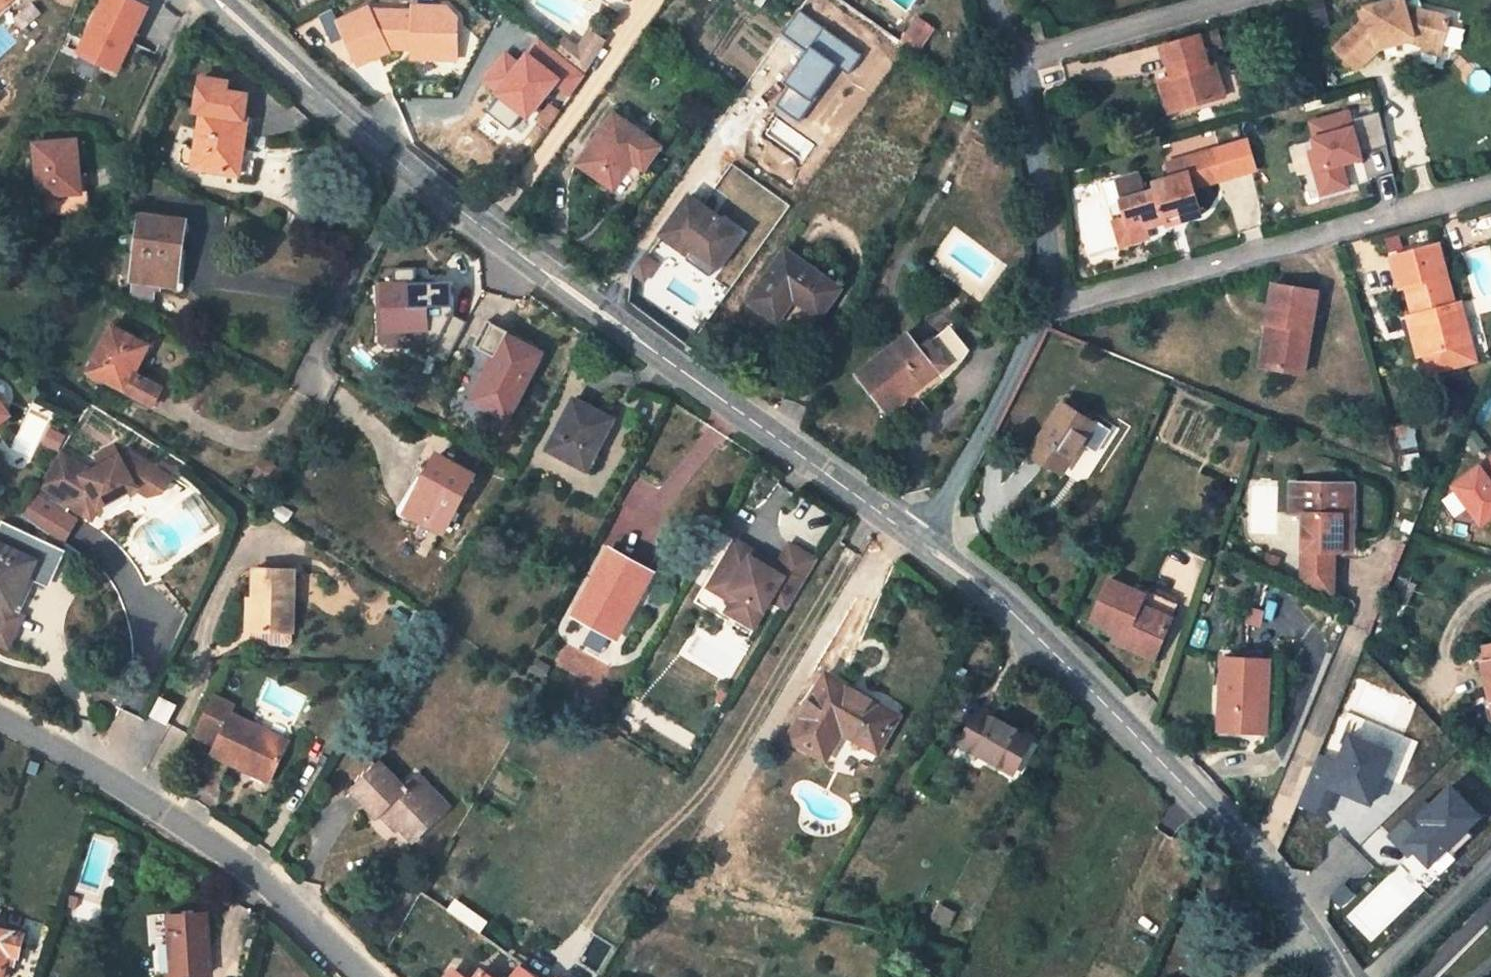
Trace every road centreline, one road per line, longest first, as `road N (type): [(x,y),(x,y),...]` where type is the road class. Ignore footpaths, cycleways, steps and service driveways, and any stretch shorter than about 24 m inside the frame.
road 1 (residential): [(219,0),(559,282),(918,543)]
road 2 (residential): [(918,543),(999,601),(1260,864),(1336,976)]
road 3 (residential): [(1039,315),(1490,196)]
road 4 (residential): [(362,976),(274,889),(180,822),(0,716)]
road 5 (residential): [(918,543),(1039,315)]
road 6 (residential): [(1039,315),(1039,228),(1007,65)]
road 7 (residential): [(1227,0),(1007,65)]

